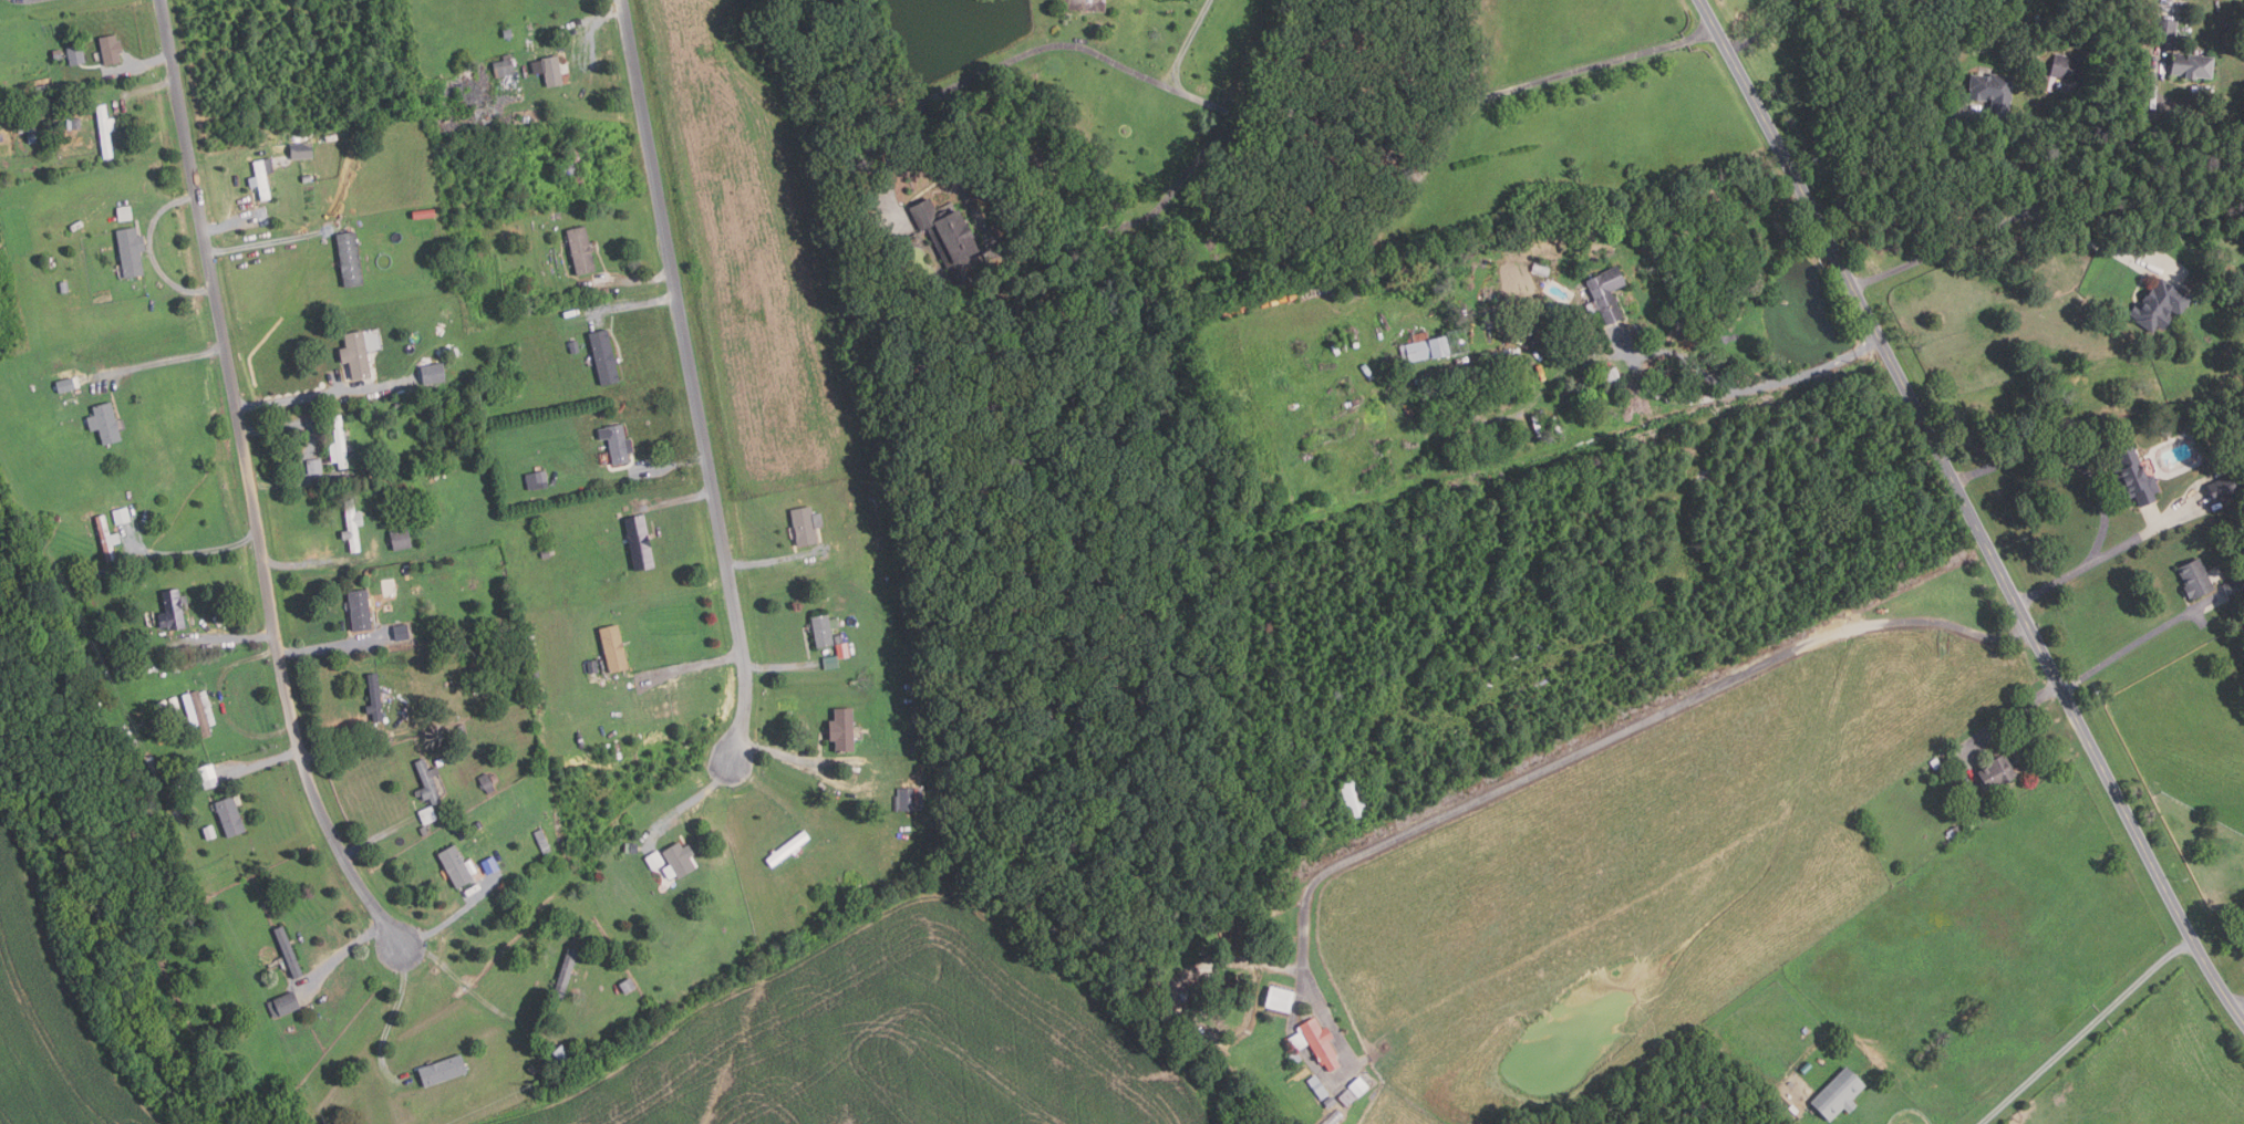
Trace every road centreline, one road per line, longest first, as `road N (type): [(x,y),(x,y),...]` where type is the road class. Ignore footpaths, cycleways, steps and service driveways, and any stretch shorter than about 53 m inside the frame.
road 1 (residential): [(2243,1017),(2195,941),(1702,0)]
road 2 (residential): [(179,108),(298,751),(325,824),(399,945)]
road 3 (residential): [(622,0),(744,654),(743,719),(732,759)]

